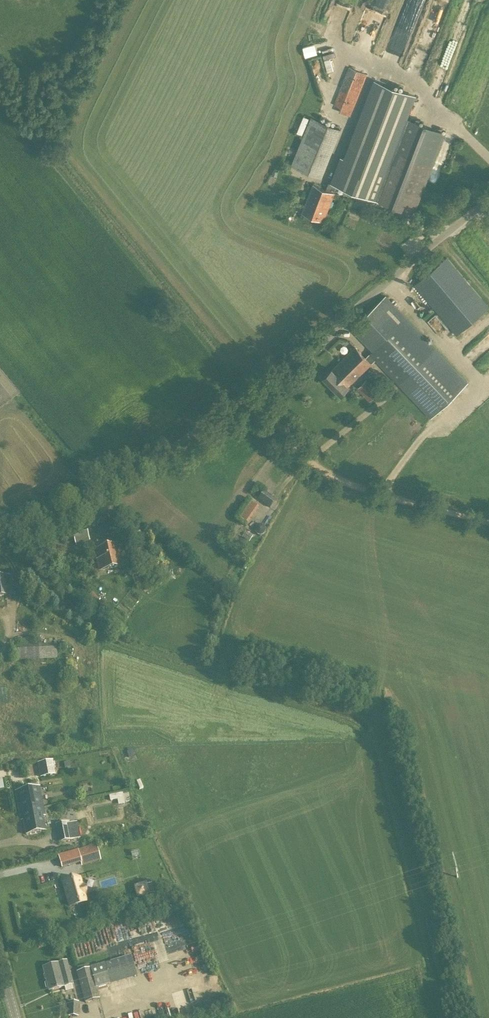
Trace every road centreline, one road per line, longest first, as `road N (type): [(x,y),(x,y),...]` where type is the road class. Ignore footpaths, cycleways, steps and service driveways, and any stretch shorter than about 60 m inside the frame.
road 1 (unclassified): [(0,547),(78,512),(253,392),(488,206)]
road 2 (track): [(253,392),(294,446),(335,479),(488,522)]

